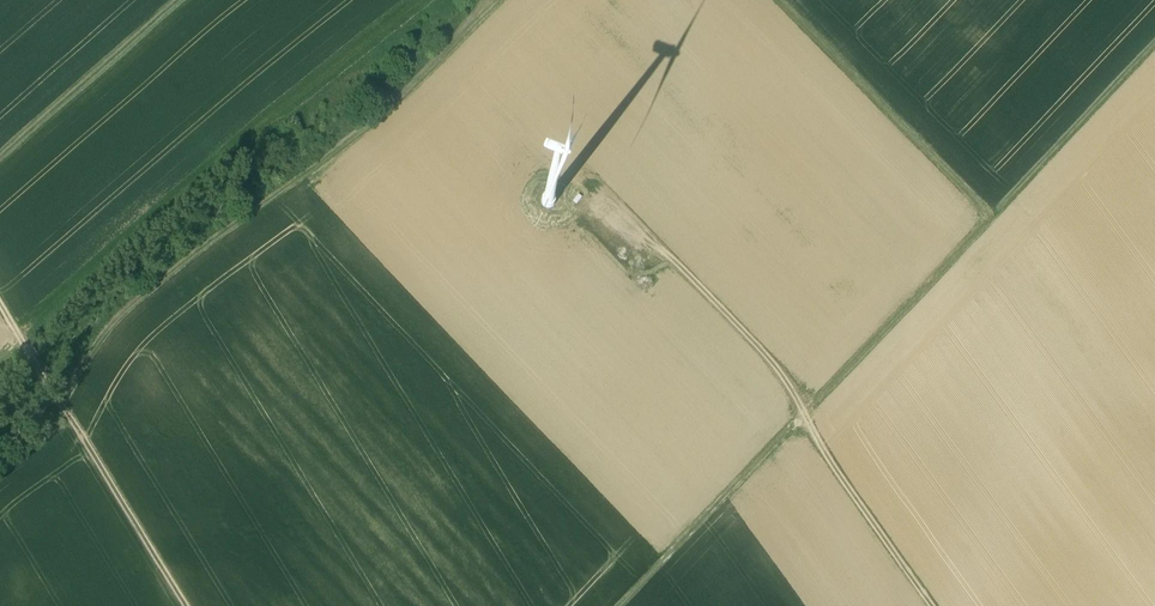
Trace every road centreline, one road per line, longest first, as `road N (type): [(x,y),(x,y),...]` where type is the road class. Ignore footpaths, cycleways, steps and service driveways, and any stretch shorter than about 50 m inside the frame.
road 1 (track): [(0,478),(42,443),(58,398),(95,342),(421,76),(493,0)]
road 2 (track): [(620,605),(995,212)]
road 3 (track): [(783,0),(995,212),(1154,44)]
road 4 (track): [(0,303),(186,605)]
road 5 (track): [(181,0),(0,161)]

